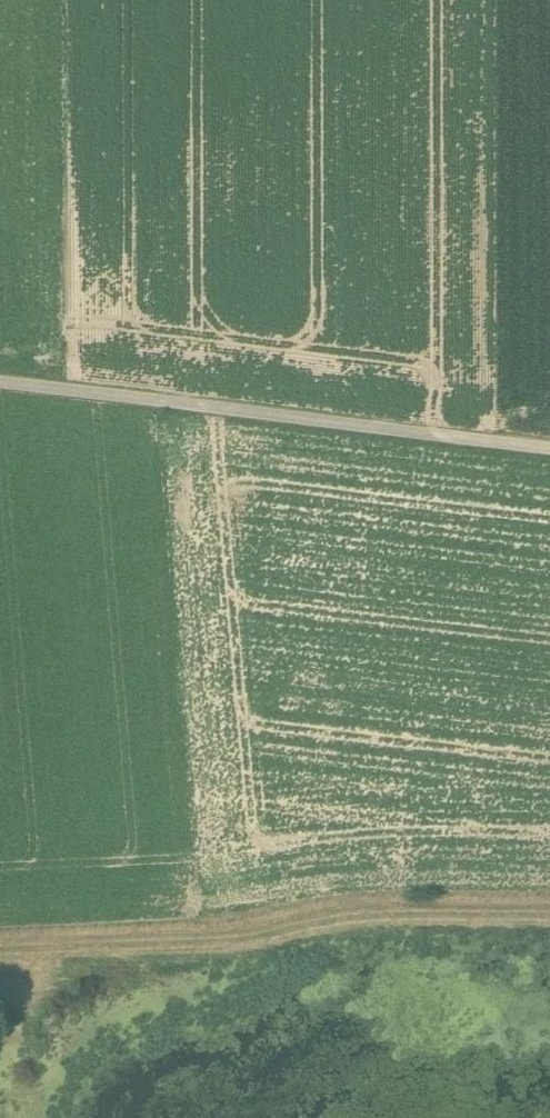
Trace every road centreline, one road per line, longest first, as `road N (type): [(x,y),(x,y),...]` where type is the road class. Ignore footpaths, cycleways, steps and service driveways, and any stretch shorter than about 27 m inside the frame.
road 1 (track): [(549,449),(0,384)]
road 2 (track): [(549,905),(325,908),(222,935),(0,940)]

